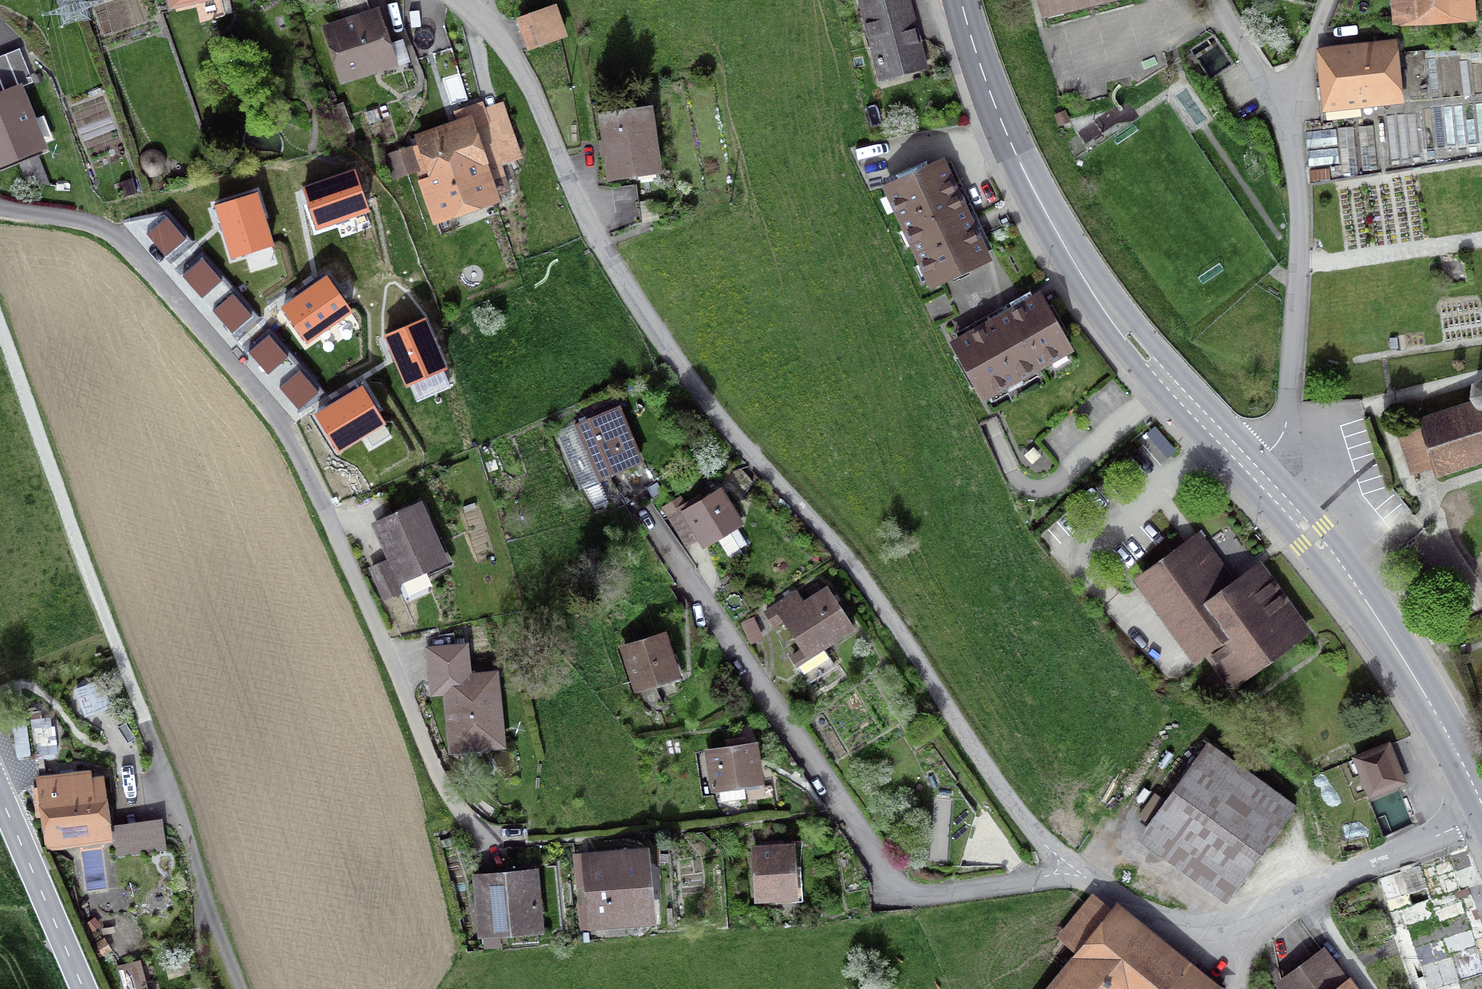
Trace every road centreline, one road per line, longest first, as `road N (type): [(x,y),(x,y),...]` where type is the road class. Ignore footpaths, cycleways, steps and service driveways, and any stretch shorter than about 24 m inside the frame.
road 1 (unclassified): [(1075,871),(1025,822),(855,569),(684,370),(584,214),(510,52),(457,0)]
road 2 (unclassified): [(0,207),(86,224),(156,281),(260,397),(325,505),(429,762),(476,829),(528,843)]
road 3 (unclassified): [(650,517),(894,890),(914,898),(1075,871)]
road 4 (secondary): [(961,0),(1011,145),(1076,265),(1266,484)]
road 5 (track): [(170,787),(0,324)]
road 6 (unclassified): [(1481,820),(1254,913),(1206,923),(1140,907),(1075,871)]
road 7 (residential): [(1266,484),(1291,401),(1301,286),(1298,155),(1284,99)]
road 8 (secondary): [(1266,484),(1365,600),(1431,701),(1481,802)]
road 9 (unclassified): [(243,988),(170,787)]
road 10 (secondary): [(0,793),(85,988)]
road 11 (residential): [(1284,99),(1216,0)]

